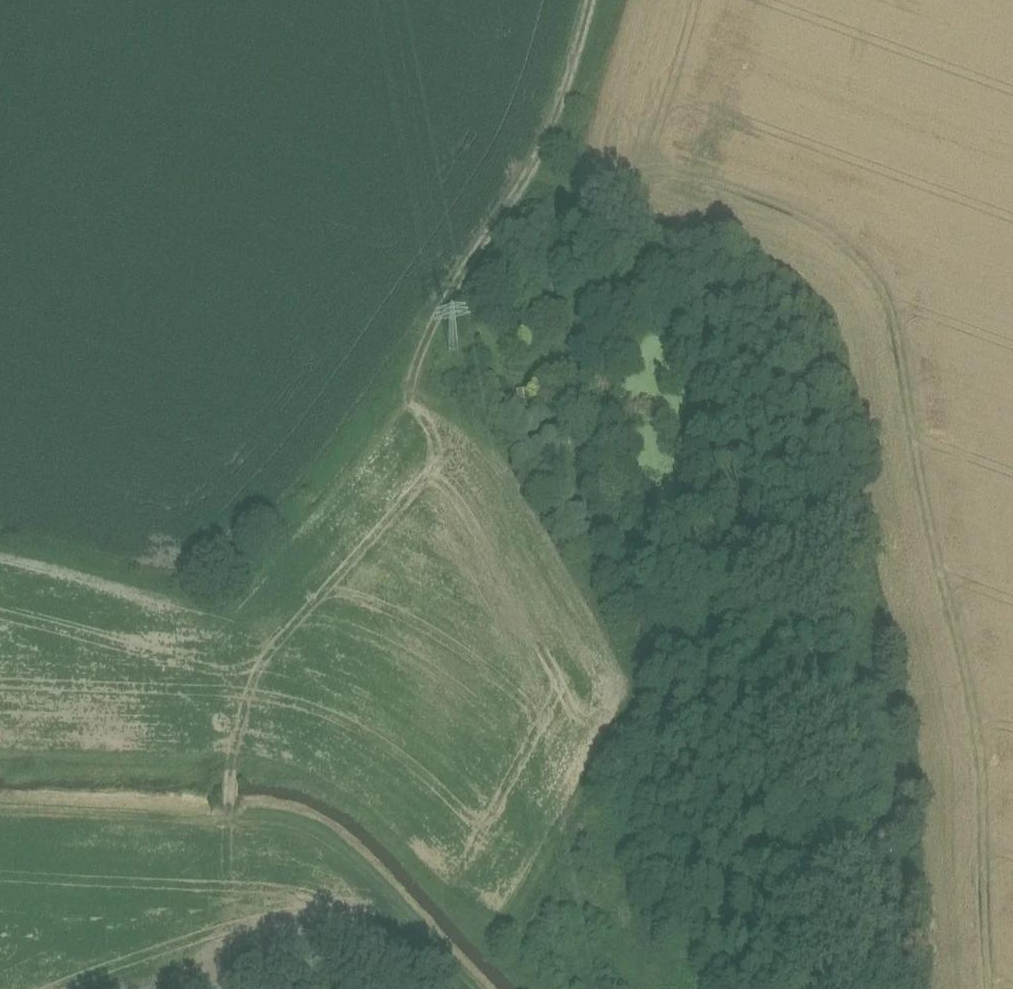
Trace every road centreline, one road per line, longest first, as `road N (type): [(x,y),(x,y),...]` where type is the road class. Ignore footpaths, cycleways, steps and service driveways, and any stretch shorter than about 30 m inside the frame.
road 1 (track): [(592,0),(531,176),(472,258),(410,386)]

